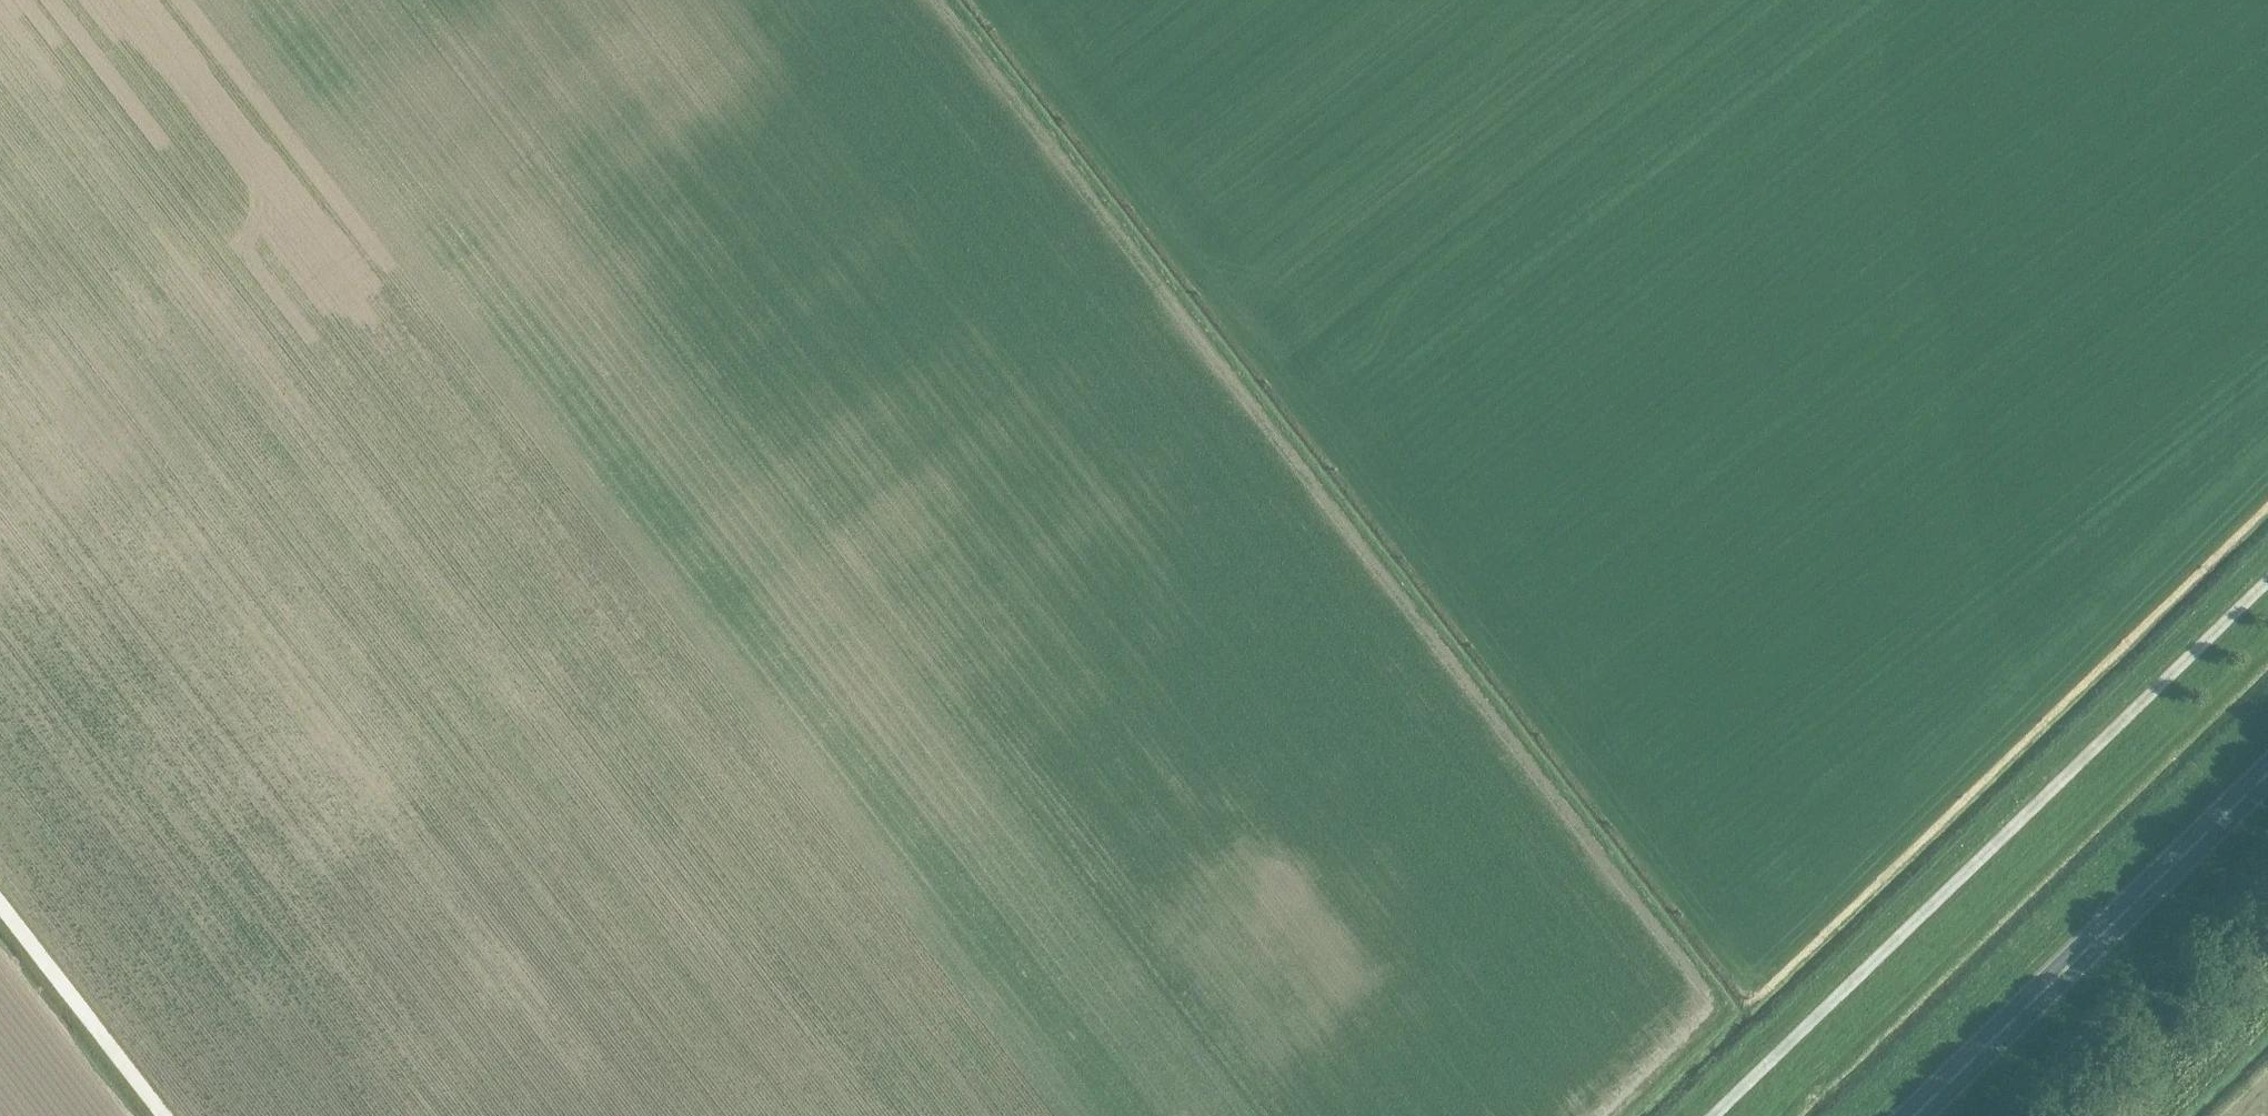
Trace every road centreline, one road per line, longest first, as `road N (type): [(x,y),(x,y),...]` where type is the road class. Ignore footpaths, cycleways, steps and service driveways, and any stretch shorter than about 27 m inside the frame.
road 1 (trunk): [(1916,1115),(2267,777)]

